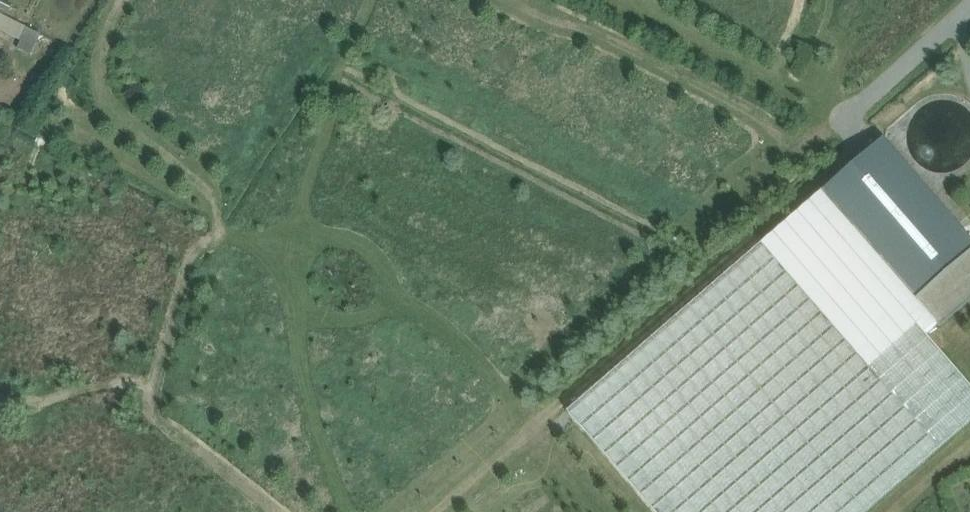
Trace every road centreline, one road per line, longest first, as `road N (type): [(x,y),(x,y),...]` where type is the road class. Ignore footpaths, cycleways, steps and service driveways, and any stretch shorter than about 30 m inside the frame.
road 1 (track): [(277,511),(150,406),(194,252),(222,227),(214,197),(104,96),(105,46),(124,0)]
road 2 (track): [(436,511),(845,145),(837,129)]
road 3 (track): [(508,0),(598,33),(767,122),(799,152),(817,147),(969,13)]
road 4 (track): [(152,387),(90,387),(26,416)]

